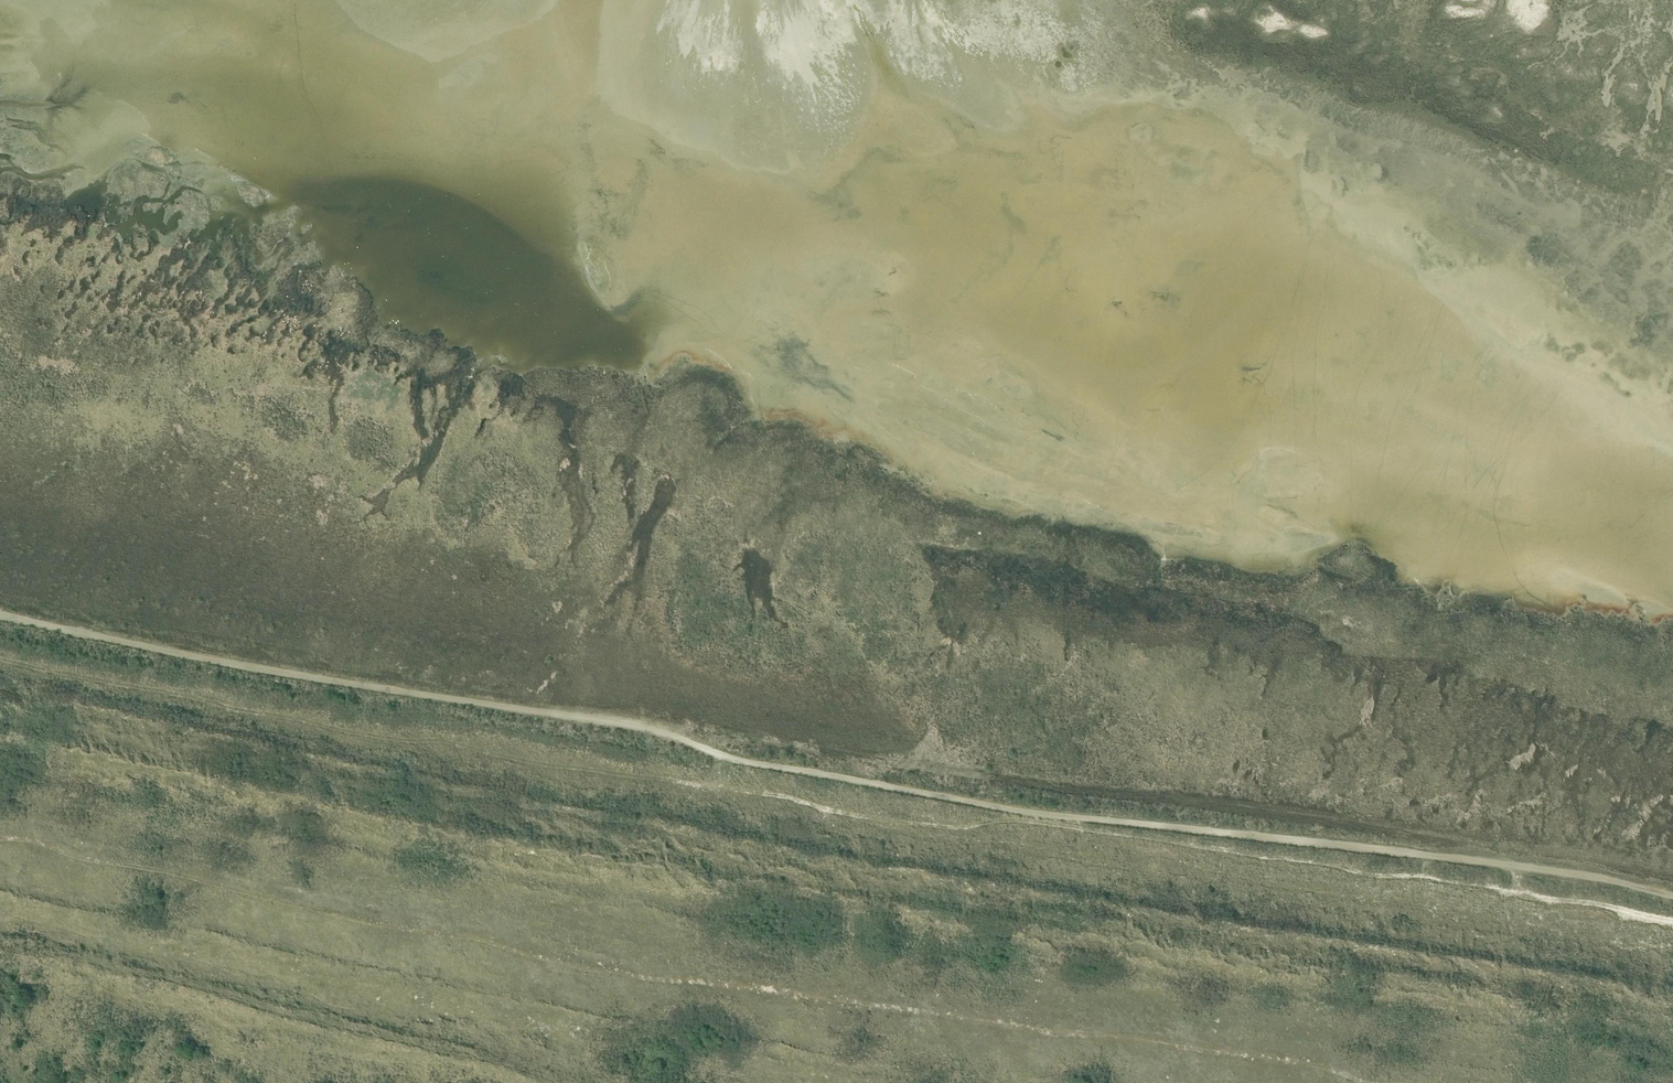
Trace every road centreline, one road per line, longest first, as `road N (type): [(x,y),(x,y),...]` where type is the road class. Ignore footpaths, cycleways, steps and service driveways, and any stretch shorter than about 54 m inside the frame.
road 1 (track): [(0,618),(200,662),(643,728),(756,764),(1109,822),(1672,889)]

